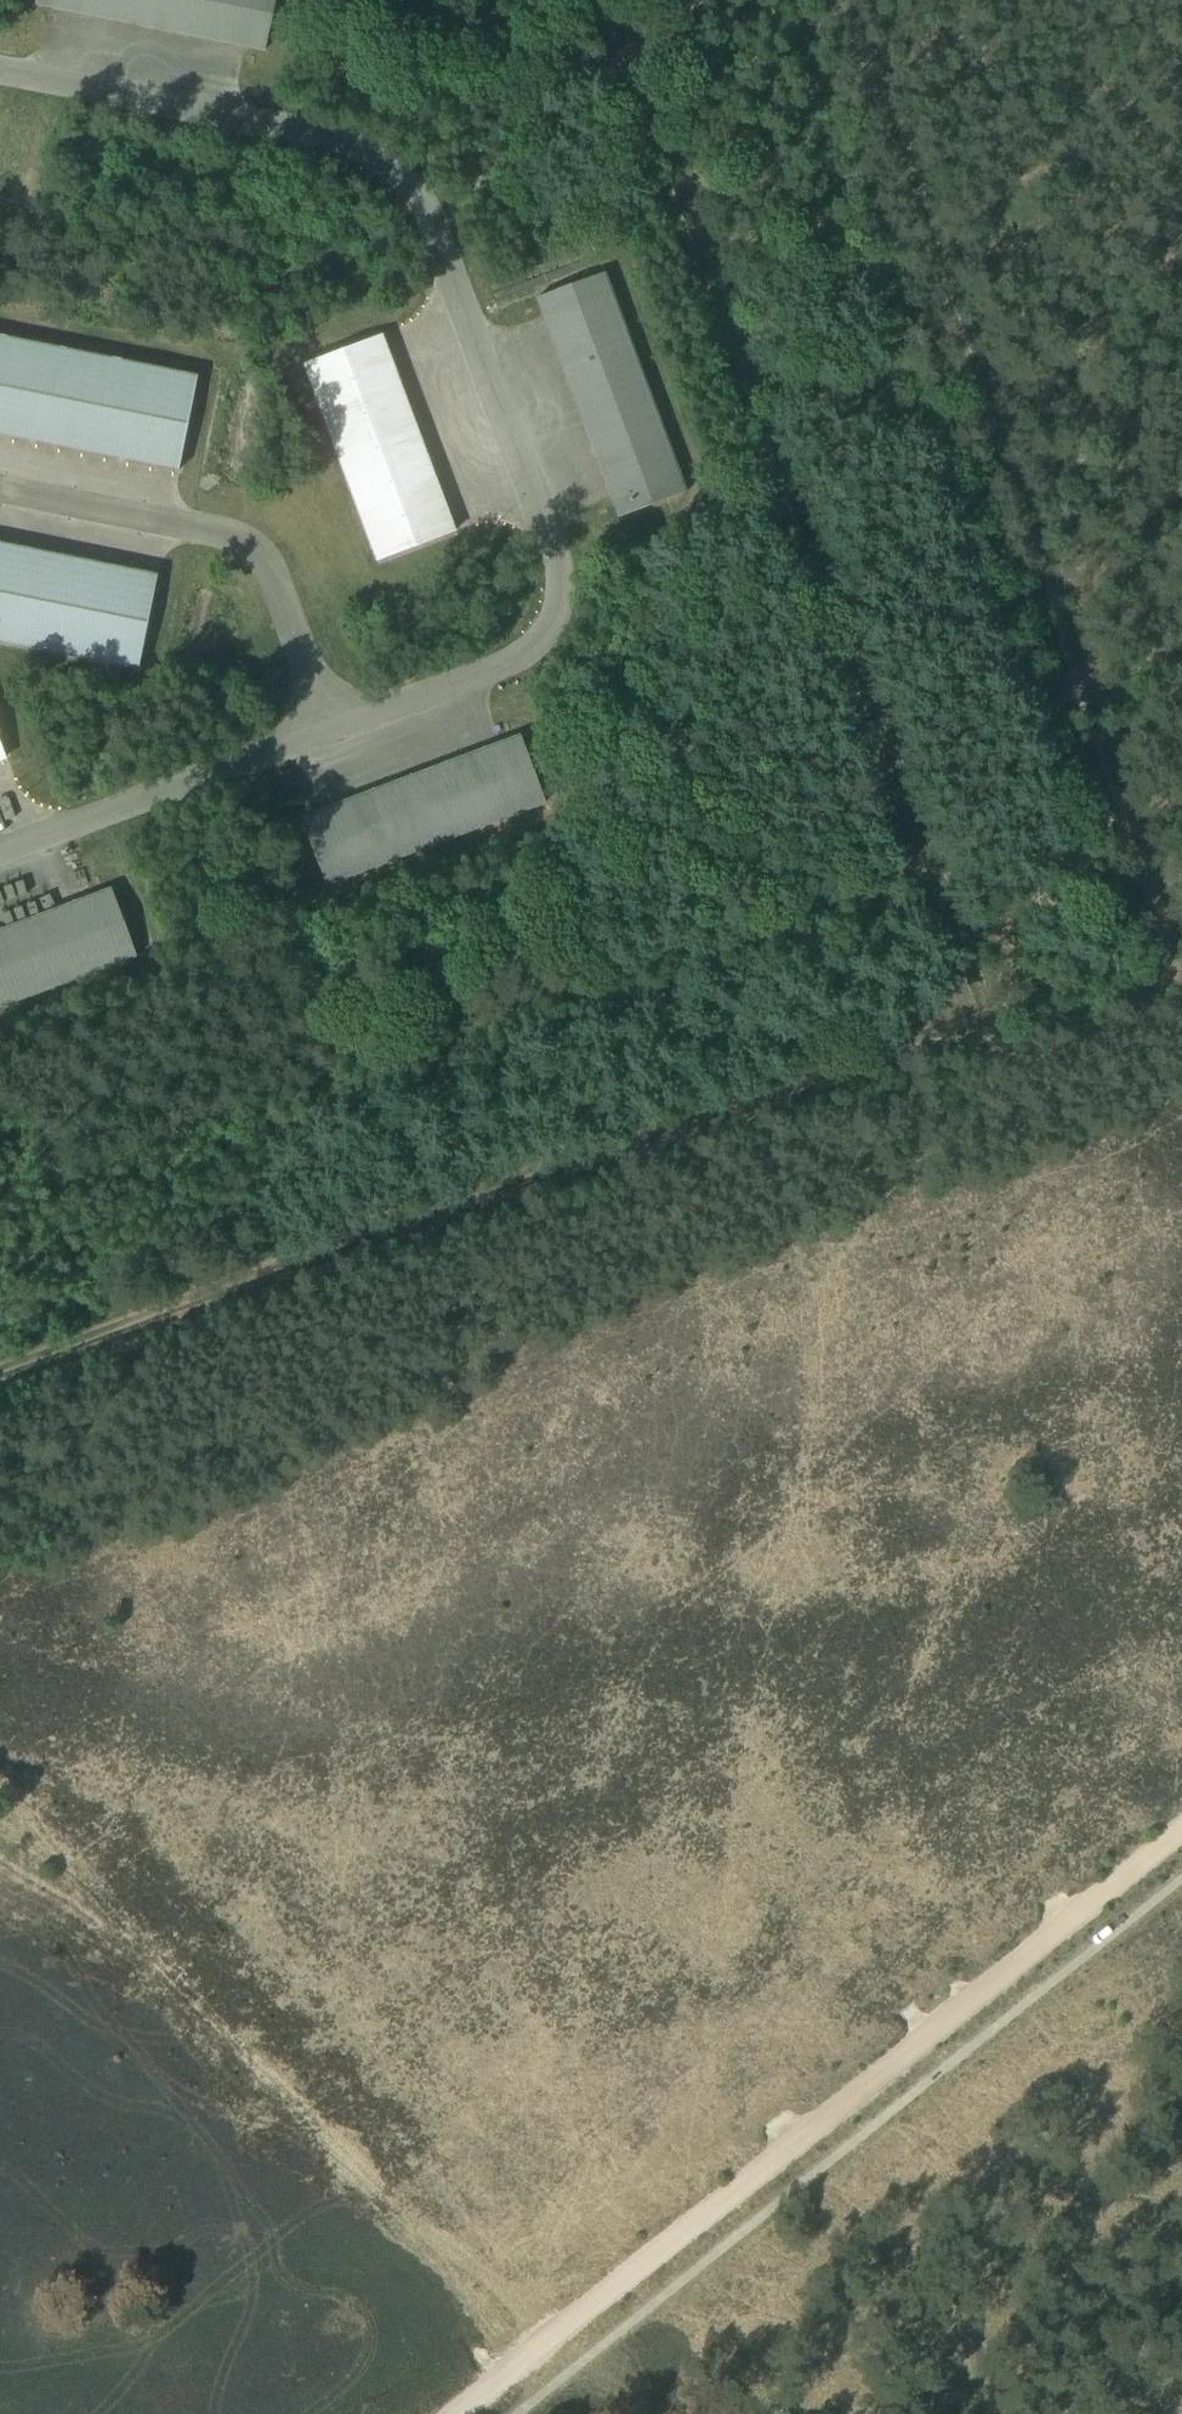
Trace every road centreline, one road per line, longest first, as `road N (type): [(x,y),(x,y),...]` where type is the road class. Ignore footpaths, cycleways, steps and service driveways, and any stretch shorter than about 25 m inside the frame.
road 1 (track): [(0,1393),(931,1042),(1035,1045),(1070,1037),(1136,1009),(1168,973)]
road 2 (track): [(1168,973),(1162,916),(843,0)]
road 3 (track): [(454,2413),(1181,1822)]

